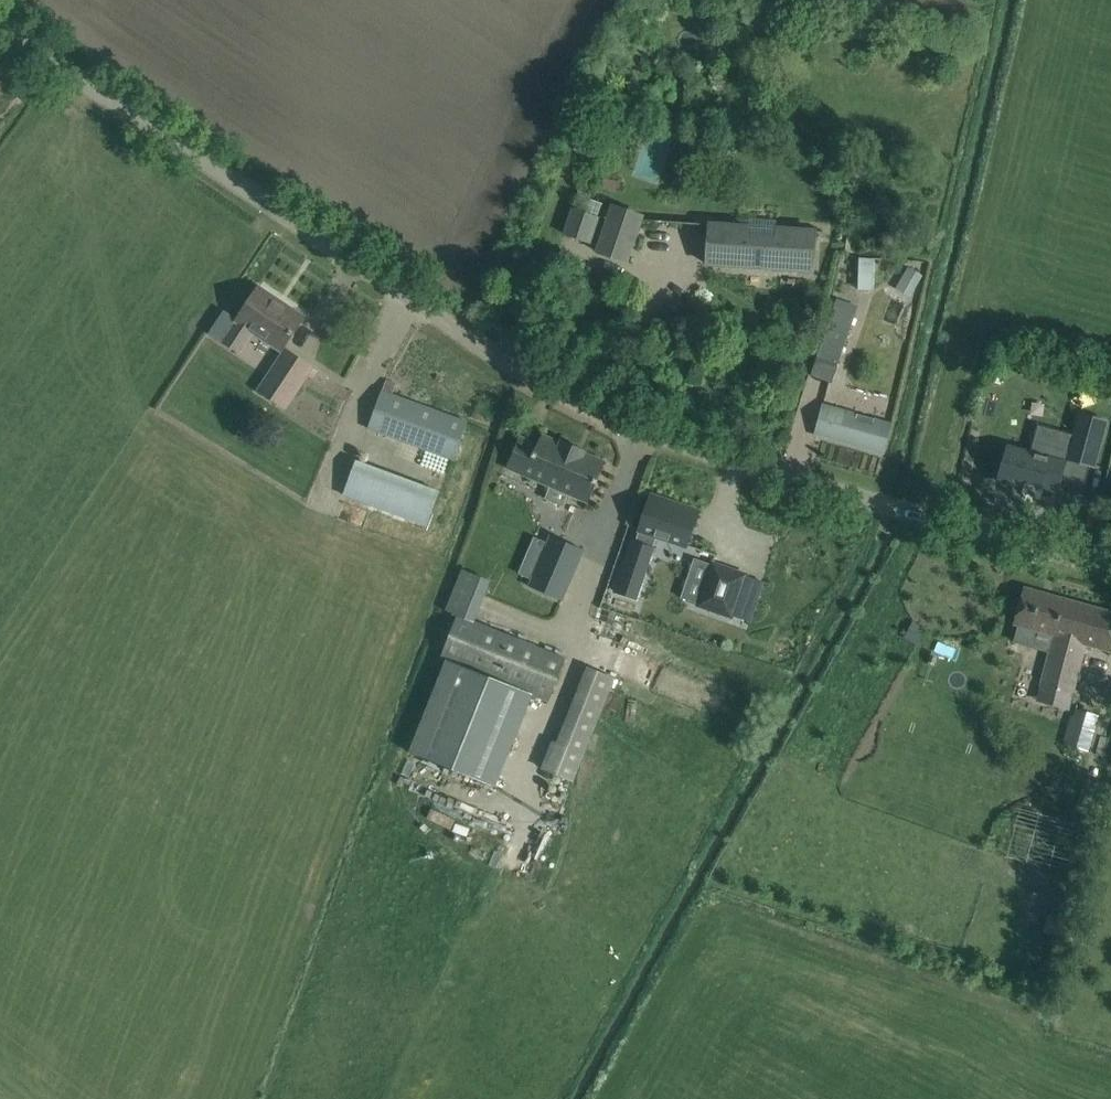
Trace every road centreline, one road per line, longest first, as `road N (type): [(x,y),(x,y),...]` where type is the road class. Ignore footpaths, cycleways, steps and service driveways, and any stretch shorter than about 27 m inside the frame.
road 1 (unclassified): [(1110,562),(606,413),(488,351),(0,24)]

